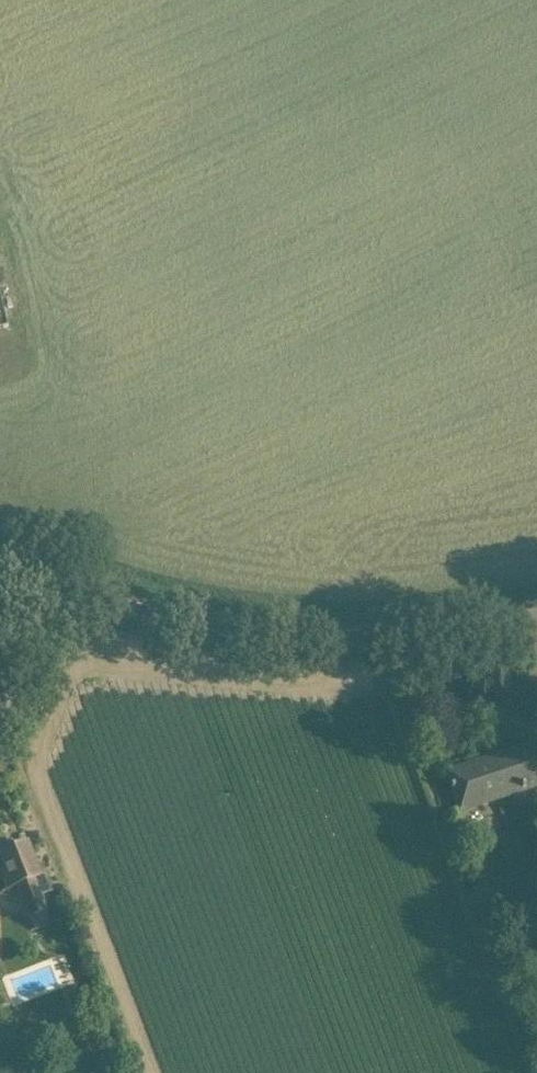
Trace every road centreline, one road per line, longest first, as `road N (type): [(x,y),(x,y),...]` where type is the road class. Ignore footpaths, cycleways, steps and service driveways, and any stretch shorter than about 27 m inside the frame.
road 1 (tertiary): [(536,617),(451,629),(282,632),(122,607),(43,583)]
road 2 (unclassified): [(0,714),(43,583)]

